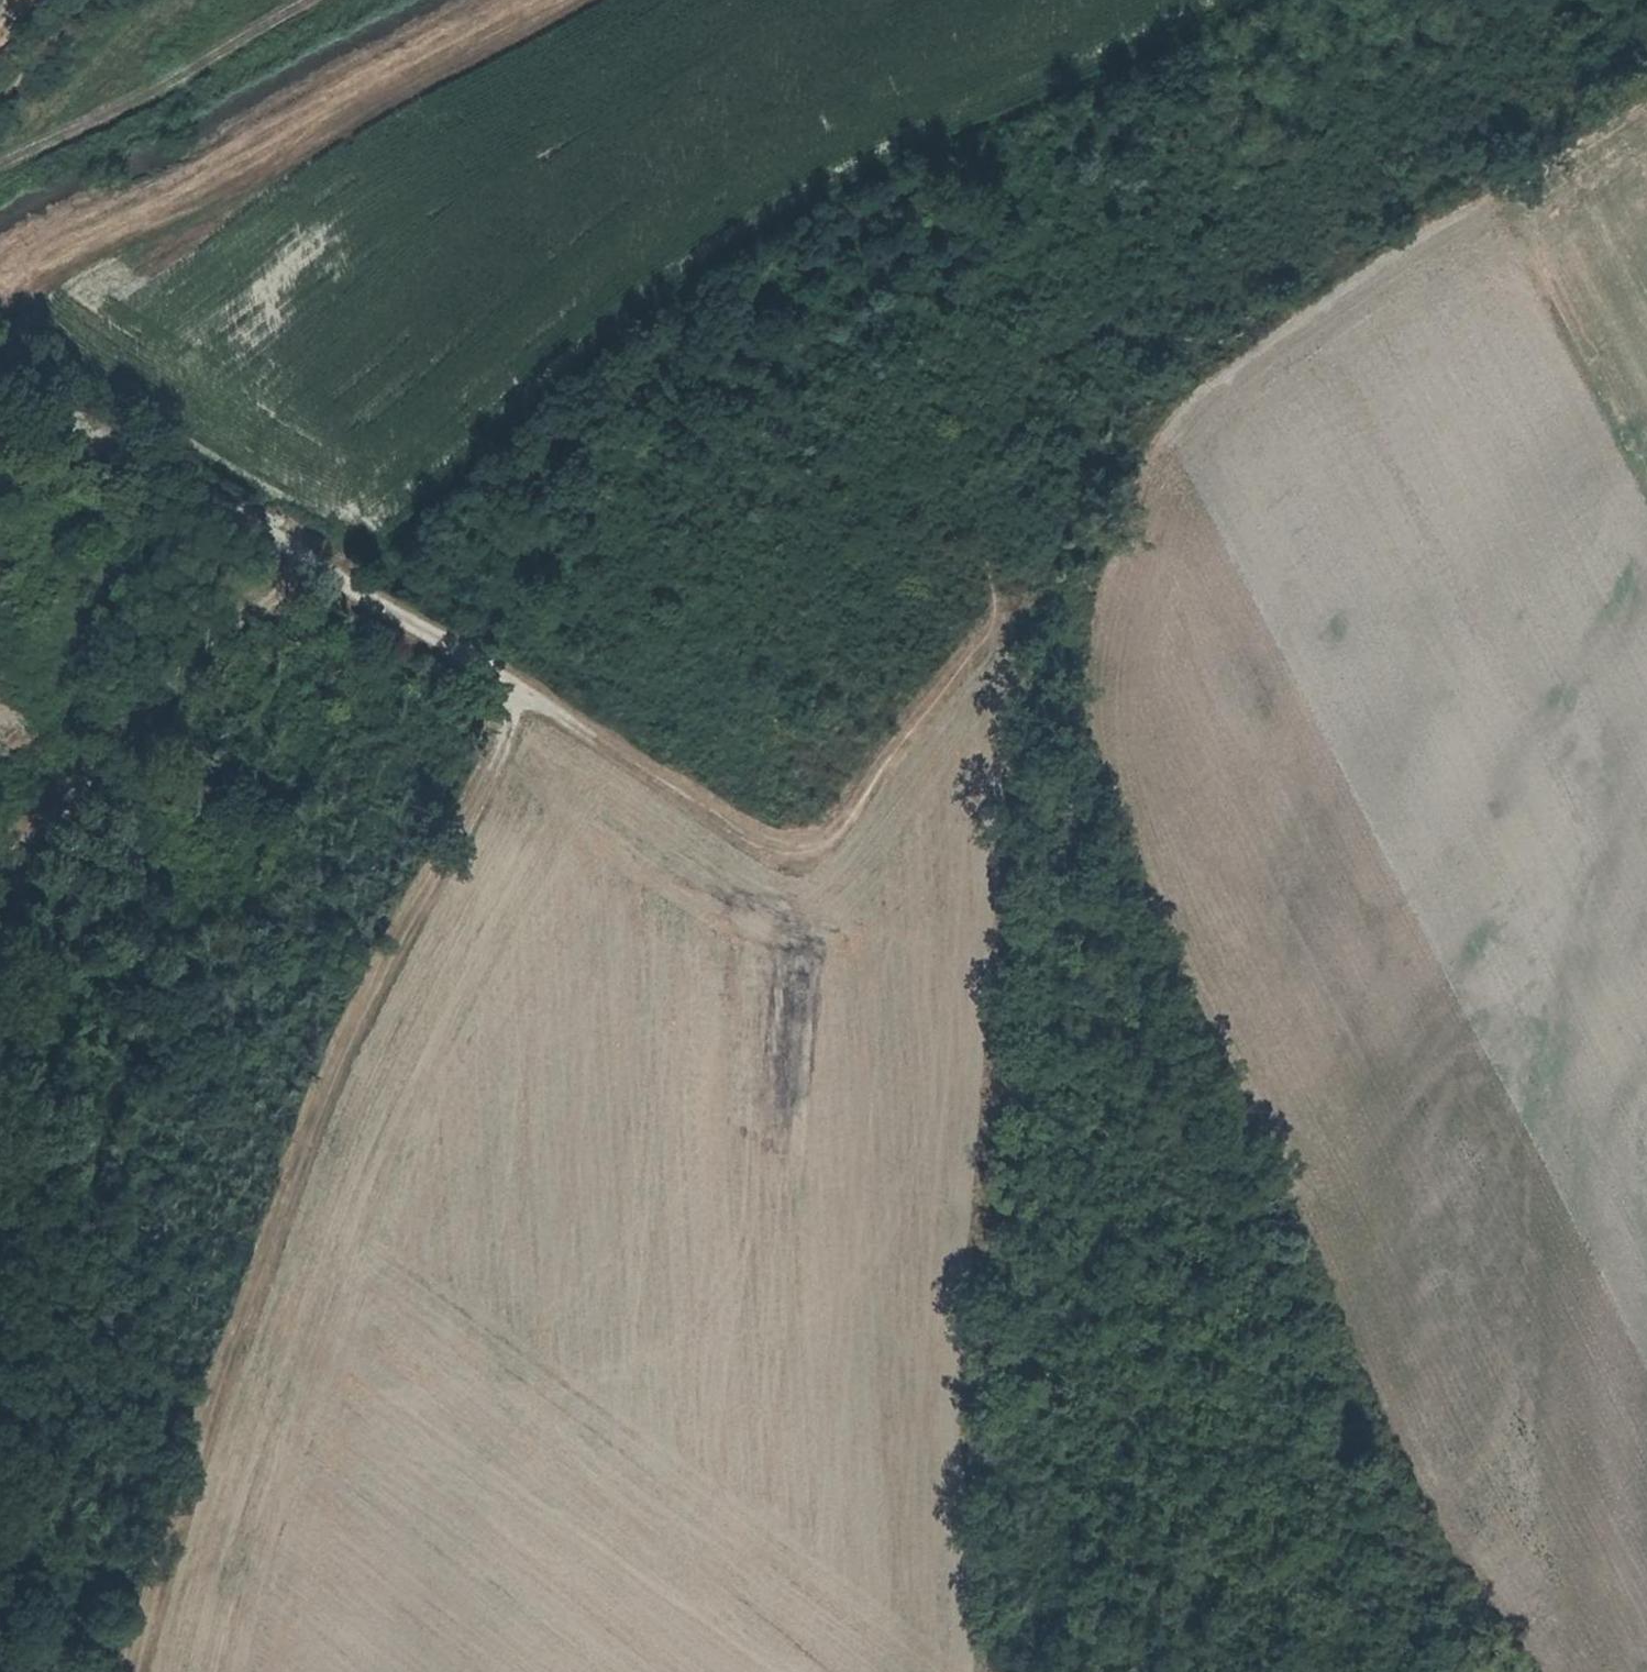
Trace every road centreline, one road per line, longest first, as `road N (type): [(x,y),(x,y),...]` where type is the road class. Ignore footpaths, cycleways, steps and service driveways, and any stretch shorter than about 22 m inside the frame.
road 1 (track): [(1476,0),(972,444),(990,624),(812,851),(298,563),(112,429),(0,366)]
road 2 (track): [(528,694),(341,1060),(187,1466),(139,1671)]
road 3 (track): [(298,563),(0,868)]

